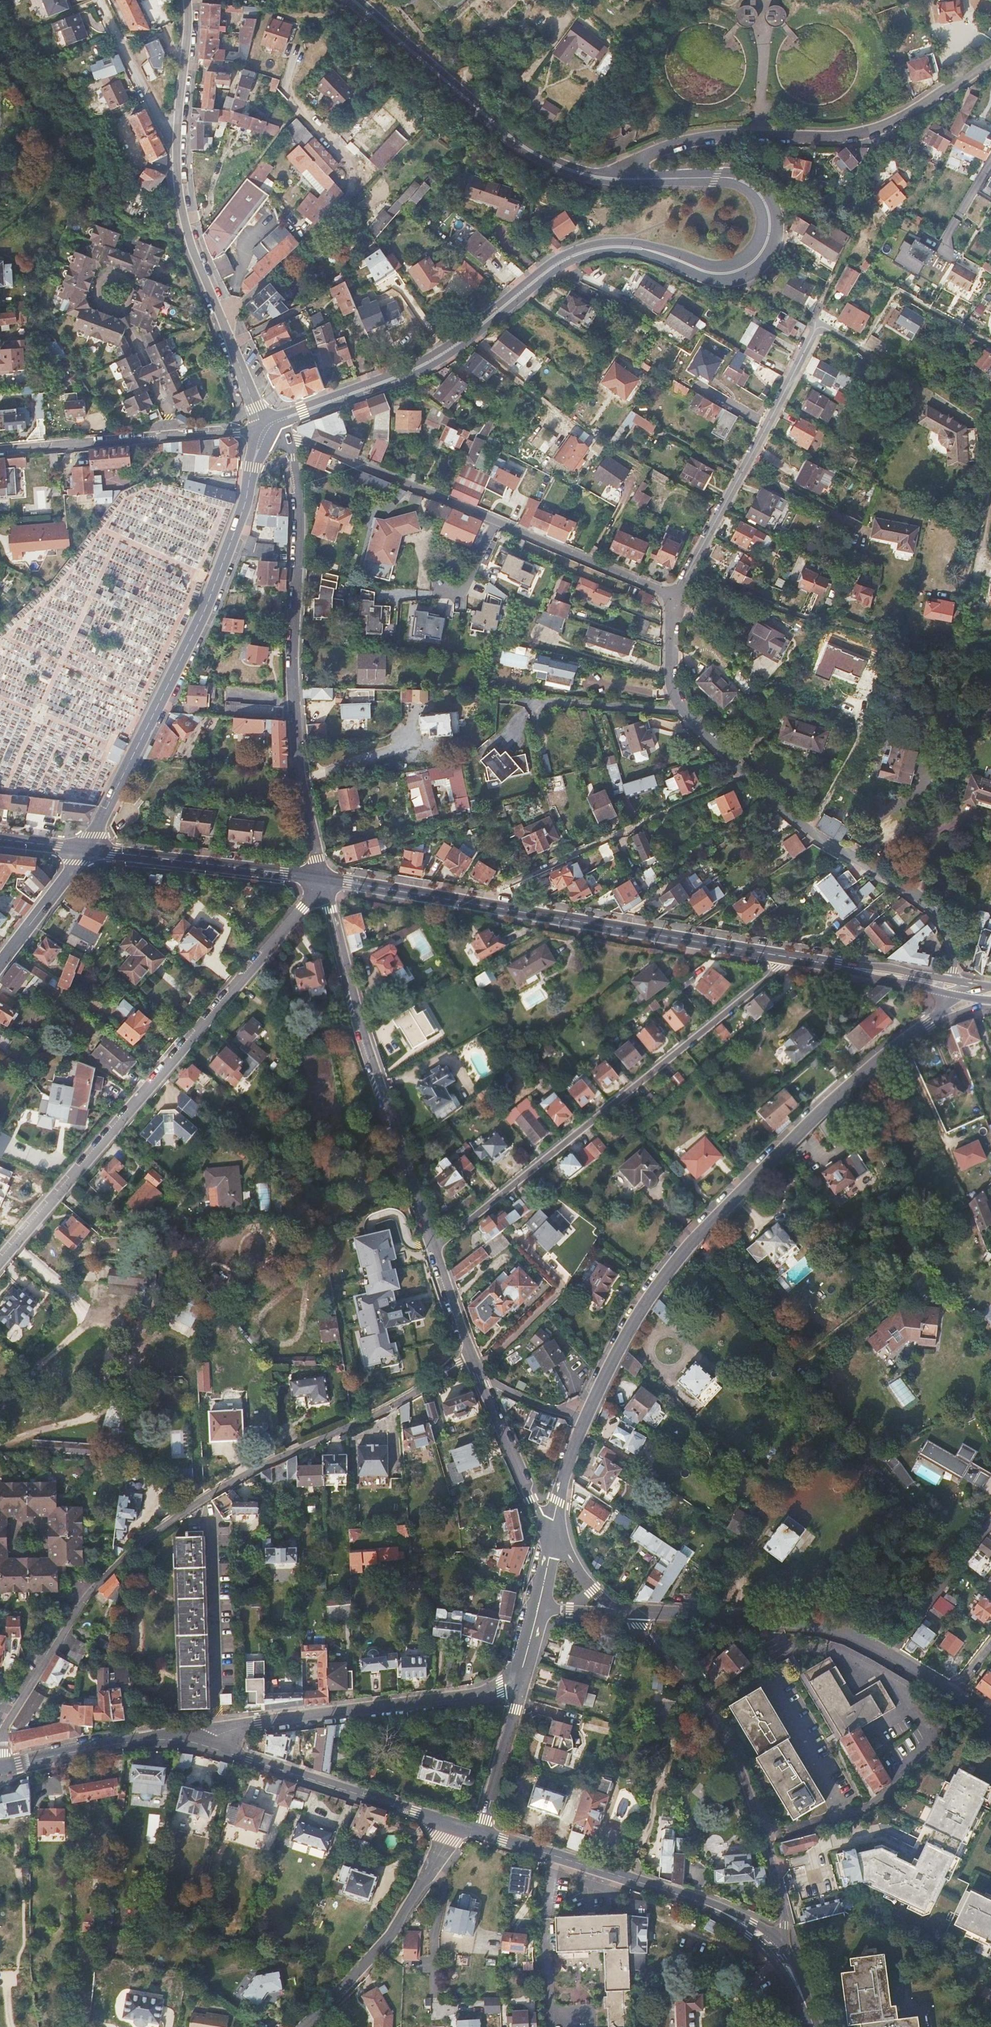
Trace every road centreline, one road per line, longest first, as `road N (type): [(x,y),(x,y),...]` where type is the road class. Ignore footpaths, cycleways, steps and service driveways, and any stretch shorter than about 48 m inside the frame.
road 1 (secondary): [(625,178),(748,184),(767,205),(767,243),(749,266),(718,273),(626,245),(577,251),(431,361),(265,431)]
road 2 (residential): [(0,1746),(87,1597),(141,1546),(265,1466),(358,1428),(471,1359)]
road 3 (residential): [(583,1424),(666,1277),(742,1190),(925,1028)]
road 4 (residential): [(947,979),(954,948),(946,922),(798,821),(686,713),(671,677),(671,596)]
road 5 (residential): [(0,1263),(322,879)]
road 6 (primary): [(774,955),(322,879)]
road 7 (secondary): [(86,849),(204,612),(265,431)]
road 8 (residential): [(434,1252),(761,984),(774,955)]
road 9 (residential): [(322,879),(296,723),(297,496),(289,441)]
road 10 (residential): [(625,178),(643,158),(690,140),(874,134),(990,58)]
road 11 (residential): [(434,1252),(364,1045),(322,879)]
road 12 (residential): [(778,1940),(785,1914),(767,1835),(734,1757),(651,1650),(639,1621)]
road 13 (unclassified): [(224,325),(332,221),(348,194),(348,159),(286,98),(299,54)]
road 14 (secondary): [(353,0),(534,153),(585,174),(625,178)]
road 15 (residential): [(954,1694),(817,1626),(639,1621)]
road 16 (residential): [(209,1746),(219,1734),(258,1723),(480,1696),(522,1683)]
road 17 (residential): [(671,596),(818,328)]
road 18 (residential): [(265,431),(0,452)]
road 19 (secondary): [(452,1823),(209,1746)]
road 20 (residential): [(304,2026),(390,1935),(452,1823)]
road 21 (secondary): [(712,1907),(482,1833)]
road 22 (primary): [(322,879),(86,849)]
road 23 (residential): [(495,520),(289,441)]
road 24 (secondary): [(209,1746),(146,1740),(0,1767)]
road 25 (residential): [(671,596),(495,520)]
road 26 (residential): [(99,0),(178,170)]
road 27 (residential): [(178,170),(187,0)]
road 28 (residential): [(552,1533),(481,1382)]
road 29 (residential): [(224,325),(187,228),(178,170)]
road 30 (residential): [(522,1683),(482,1833)]
road 31 (secondary): [(0,962),(86,849)]
road 32 (primary): [(816,962),(949,993)]
road 33 (primary): [(947,979),(816,962)]

